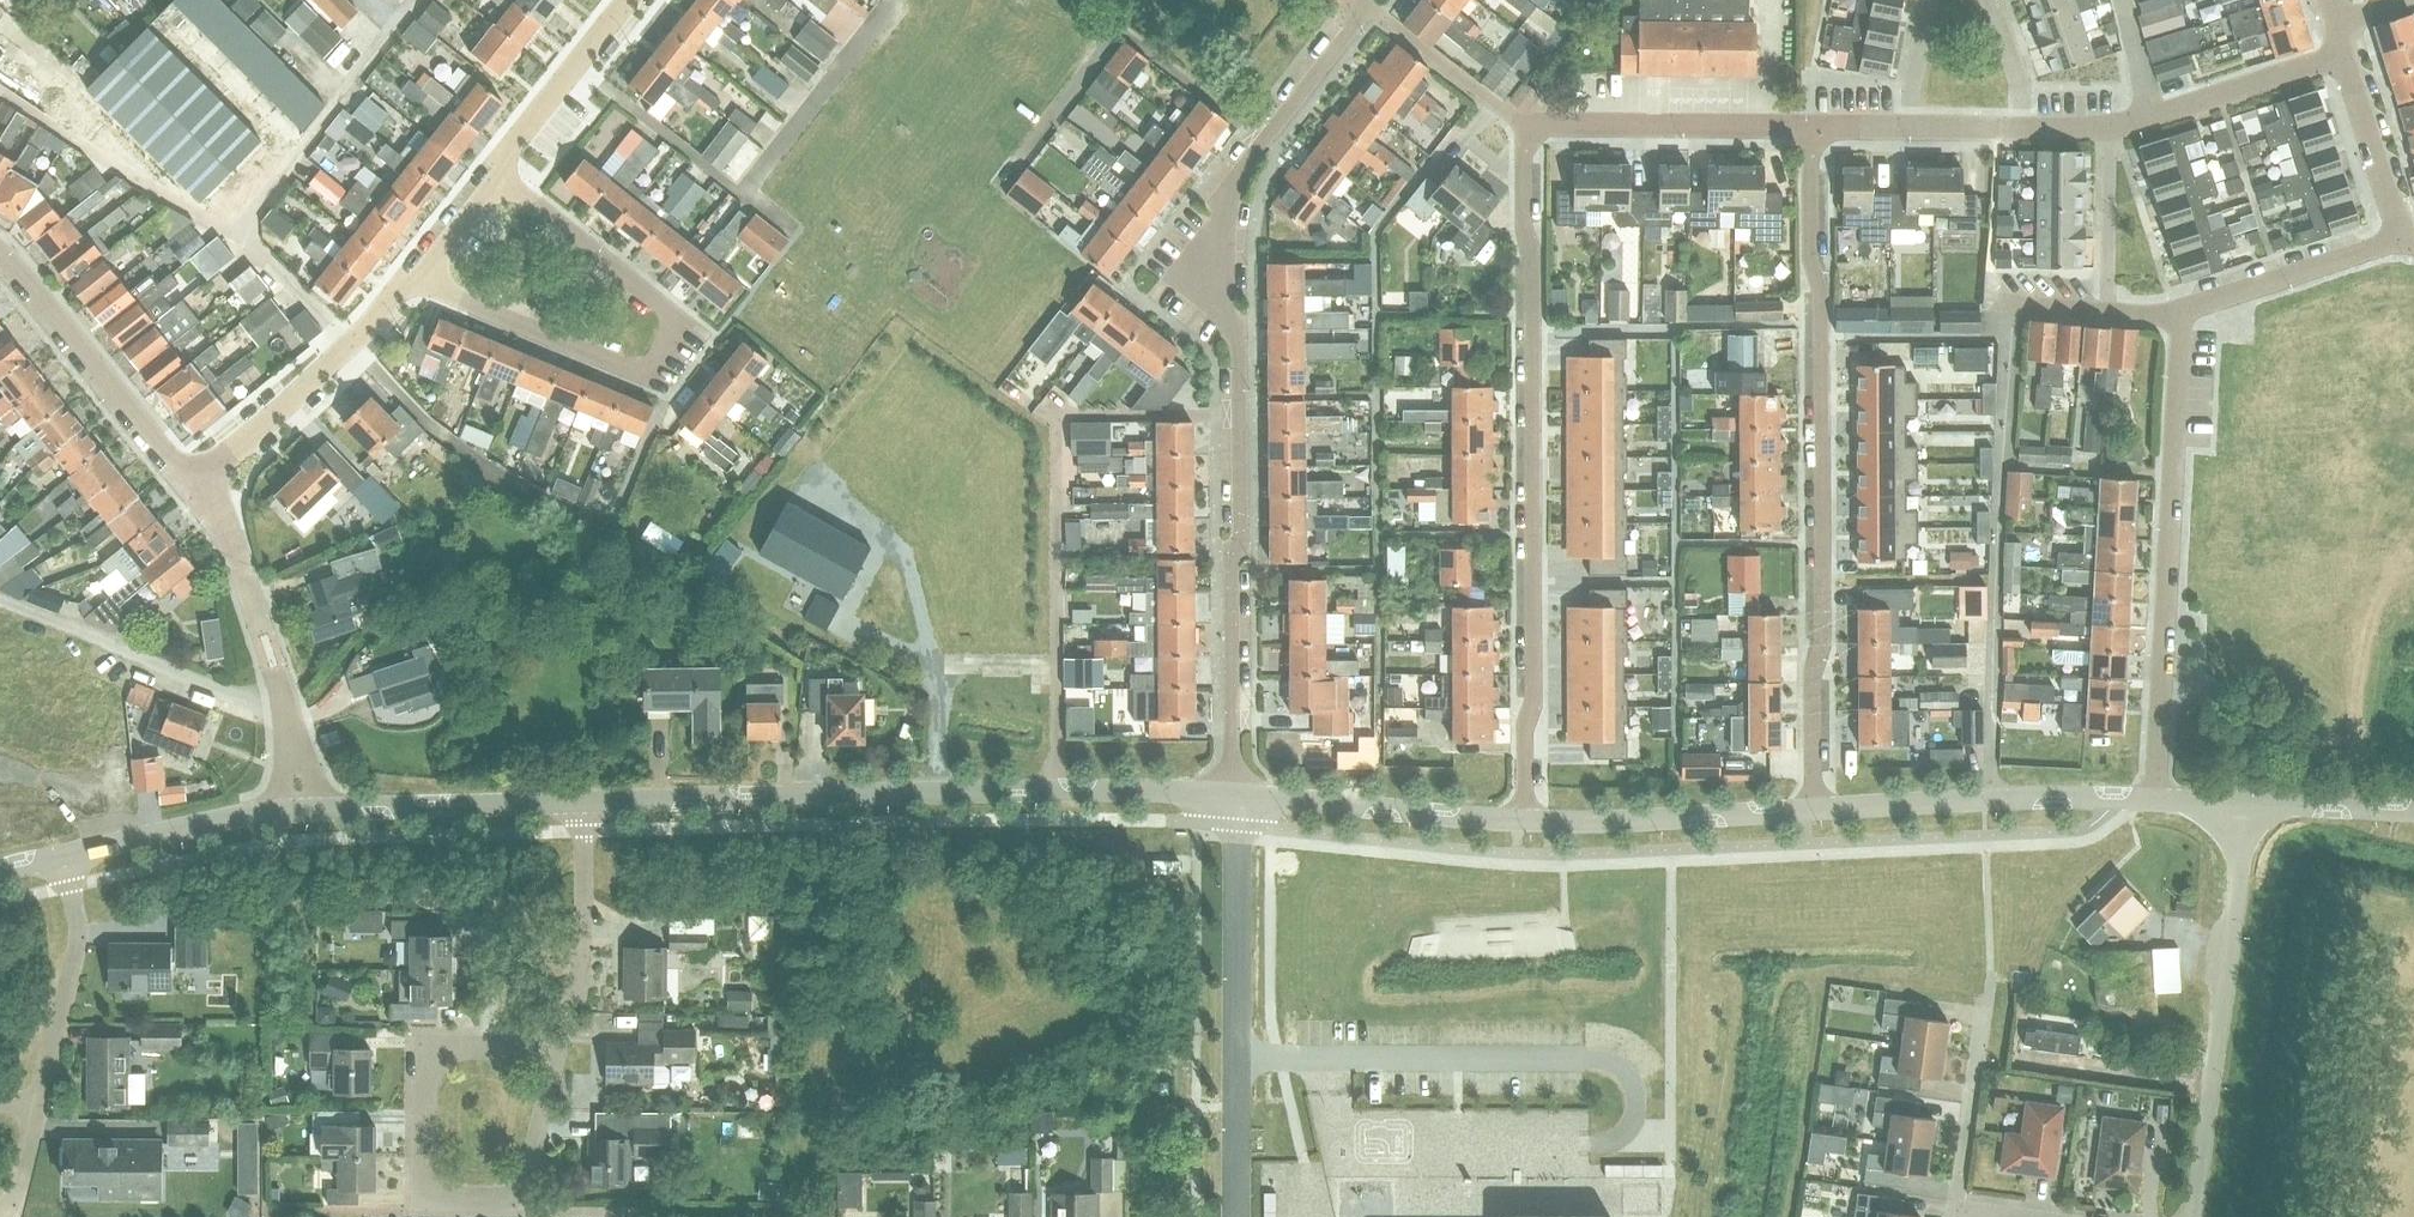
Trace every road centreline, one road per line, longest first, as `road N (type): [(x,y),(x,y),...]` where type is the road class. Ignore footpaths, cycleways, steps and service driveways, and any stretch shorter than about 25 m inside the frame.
road 1 (residential): [(1820,127),(1539,125),(1525,138),(1537,535),(1524,818)]
road 2 (residential): [(1373,0),(1244,174),(1233,212),(1243,351),(1235,799)]
road 3 (residential): [(1815,806),(1820,127)]
road 4 (residential): [(585,803),(1050,789),(1235,799)]
road 5 (residential): [(499,171),(689,323),(649,375),(414,272)]
road 6 (residential): [(2154,800),(2180,311)]
road 7 (residential): [(2254,803),(2196,1216)]
road 8 (residential): [(1240,1216),(1235,799)]
road 9 (residential): [(556,1048),(519,1200),(421,1199),(426,1048)]
road 10 (residential): [(1815,806),(2154,800)]
road 11 (residential): [(297,807),(289,744),(234,536),(201,486)]
road 12 (residential): [(2348,58),(2115,127),(2028,127)]
road 13 (residential): [(201,486),(167,460),(0,252)]
road 14 (residential): [(201,486),(414,272)]
road 15 (residential): [(1524,818),(1815,806)]
road 16 (residential): [(1235,799),(1524,818)]
road 17 (residential): [(297,807),(585,803)]
road 18 (residential): [(34,1107),(70,974),(74,926),(59,855)]
road 19 (residential): [(585,803),(580,954),(556,1048)]
road 20 (residential): [(59,855),(297,807)]
road 21 (residential): [(1967,1216),(1957,1192),(1989,984)]
road 22 (residential): [(2180,311),(2400,241)]
road 23 (residential): [(499,171),(632,0)]
road 24 (residential): [(2400,241),(2348,58)]
road 25 (residential): [(2012,306),(2180,311)]
road 26 (residential): [(2254,803),(2413,807)]
road 27 (residential): [(2001,0),(2028,69),(2028,127)]
road 28 (residential): [(414,272),(499,171)]
road 29 (residential): [(426,1048),(556,1048)]
road 30 (residential): [(1917,127),(1929,0)]

